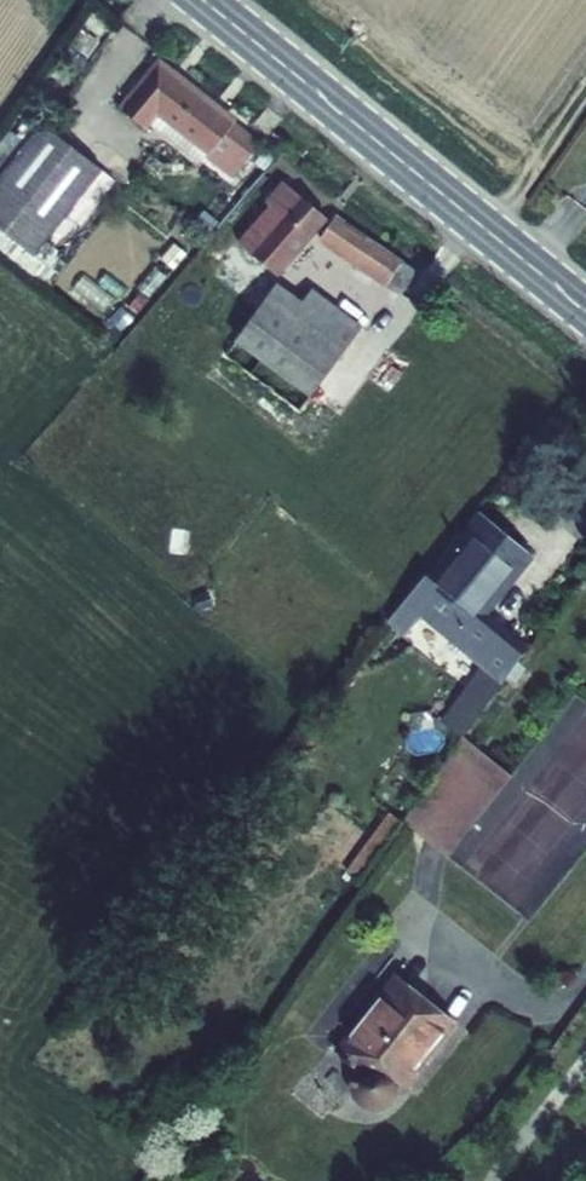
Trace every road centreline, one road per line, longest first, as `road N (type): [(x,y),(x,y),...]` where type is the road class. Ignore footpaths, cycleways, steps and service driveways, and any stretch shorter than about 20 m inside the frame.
road 1 (secondary): [(203,0),(585,311)]

